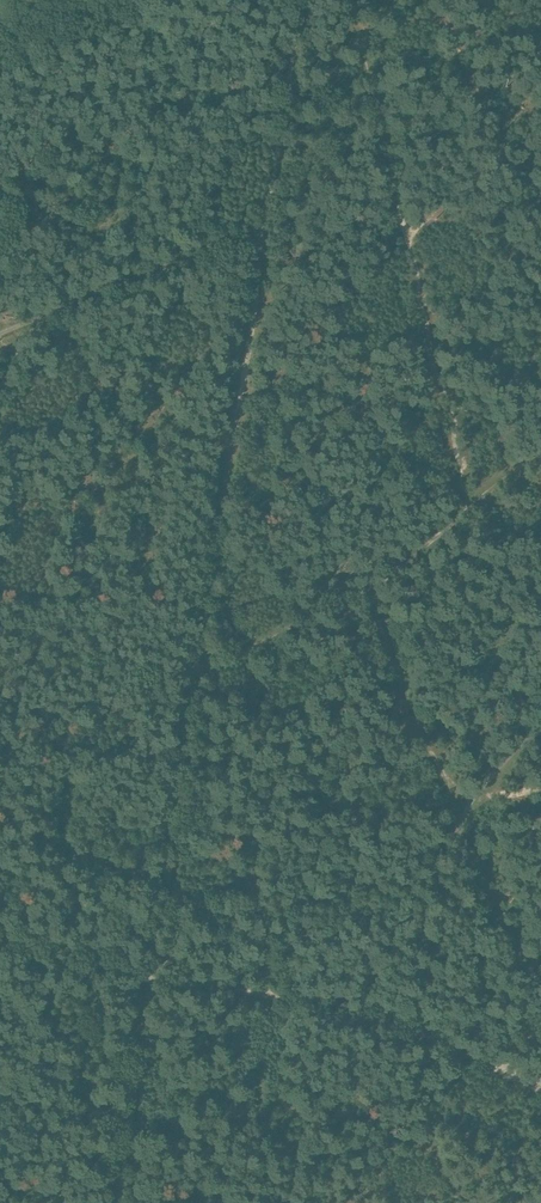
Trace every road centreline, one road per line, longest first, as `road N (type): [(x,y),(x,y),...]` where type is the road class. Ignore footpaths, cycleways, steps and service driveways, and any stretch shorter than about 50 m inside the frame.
road 1 (track): [(362,587),(462,816),(300,909),(147,968)]
road 2 (track): [(353,0),(463,503)]
road 3 (track): [(189,654),(255,231)]
road 4 (track): [(540,442),(362,587),(189,654)]
road 5 (track): [(281,1202),(257,1117),(256,995),(147,968)]
road 6 (track): [(189,654),(147,968)]
road 7 (track): [(256,995),(447,1046),(540,1096)]
road 8 (track): [(255,231),(0,331)]
road 9 (track): [(147,968),(109,1202)]
road 10 (track): [(255,231),(292,17)]
road 11 (track): [(147,968),(0,927)]

